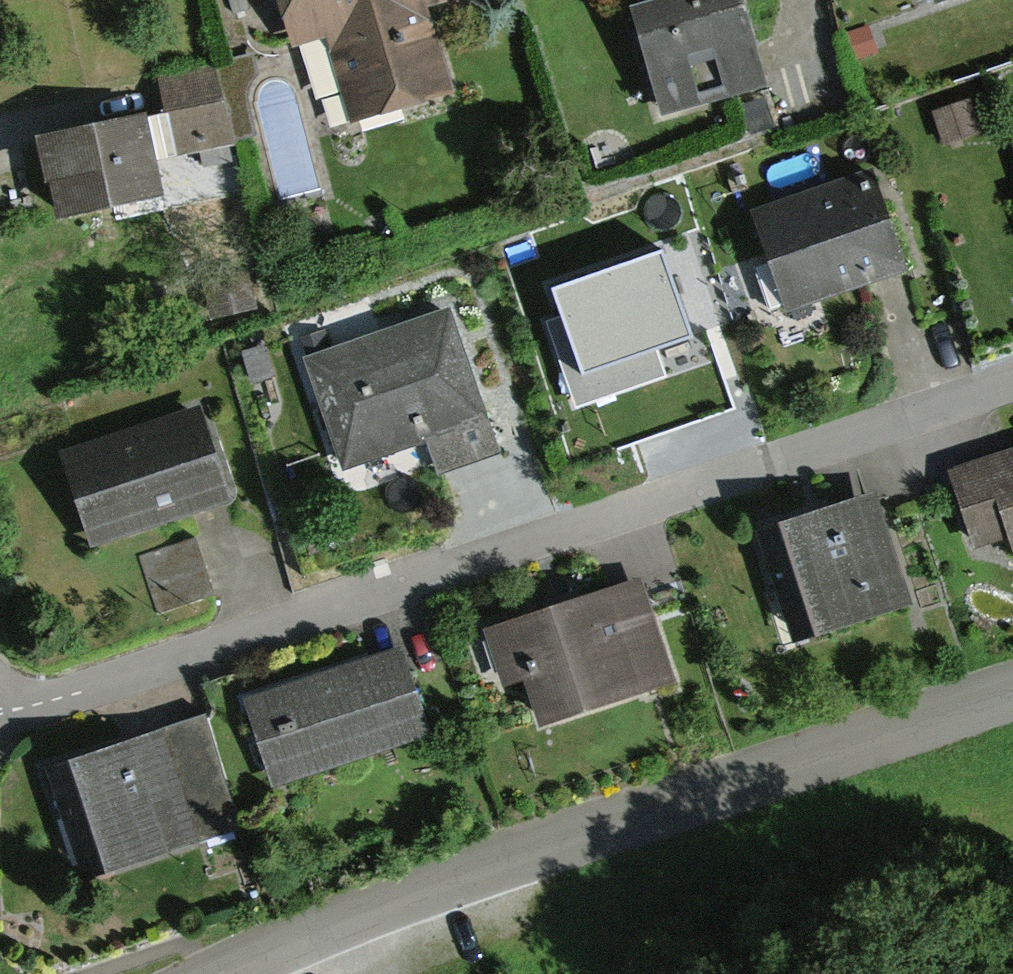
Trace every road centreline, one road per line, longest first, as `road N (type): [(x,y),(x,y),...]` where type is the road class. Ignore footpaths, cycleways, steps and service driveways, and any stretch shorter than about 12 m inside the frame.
road 1 (residential): [(0,718),(1012,378)]
road 2 (residential): [(212,973),(1012,696)]

